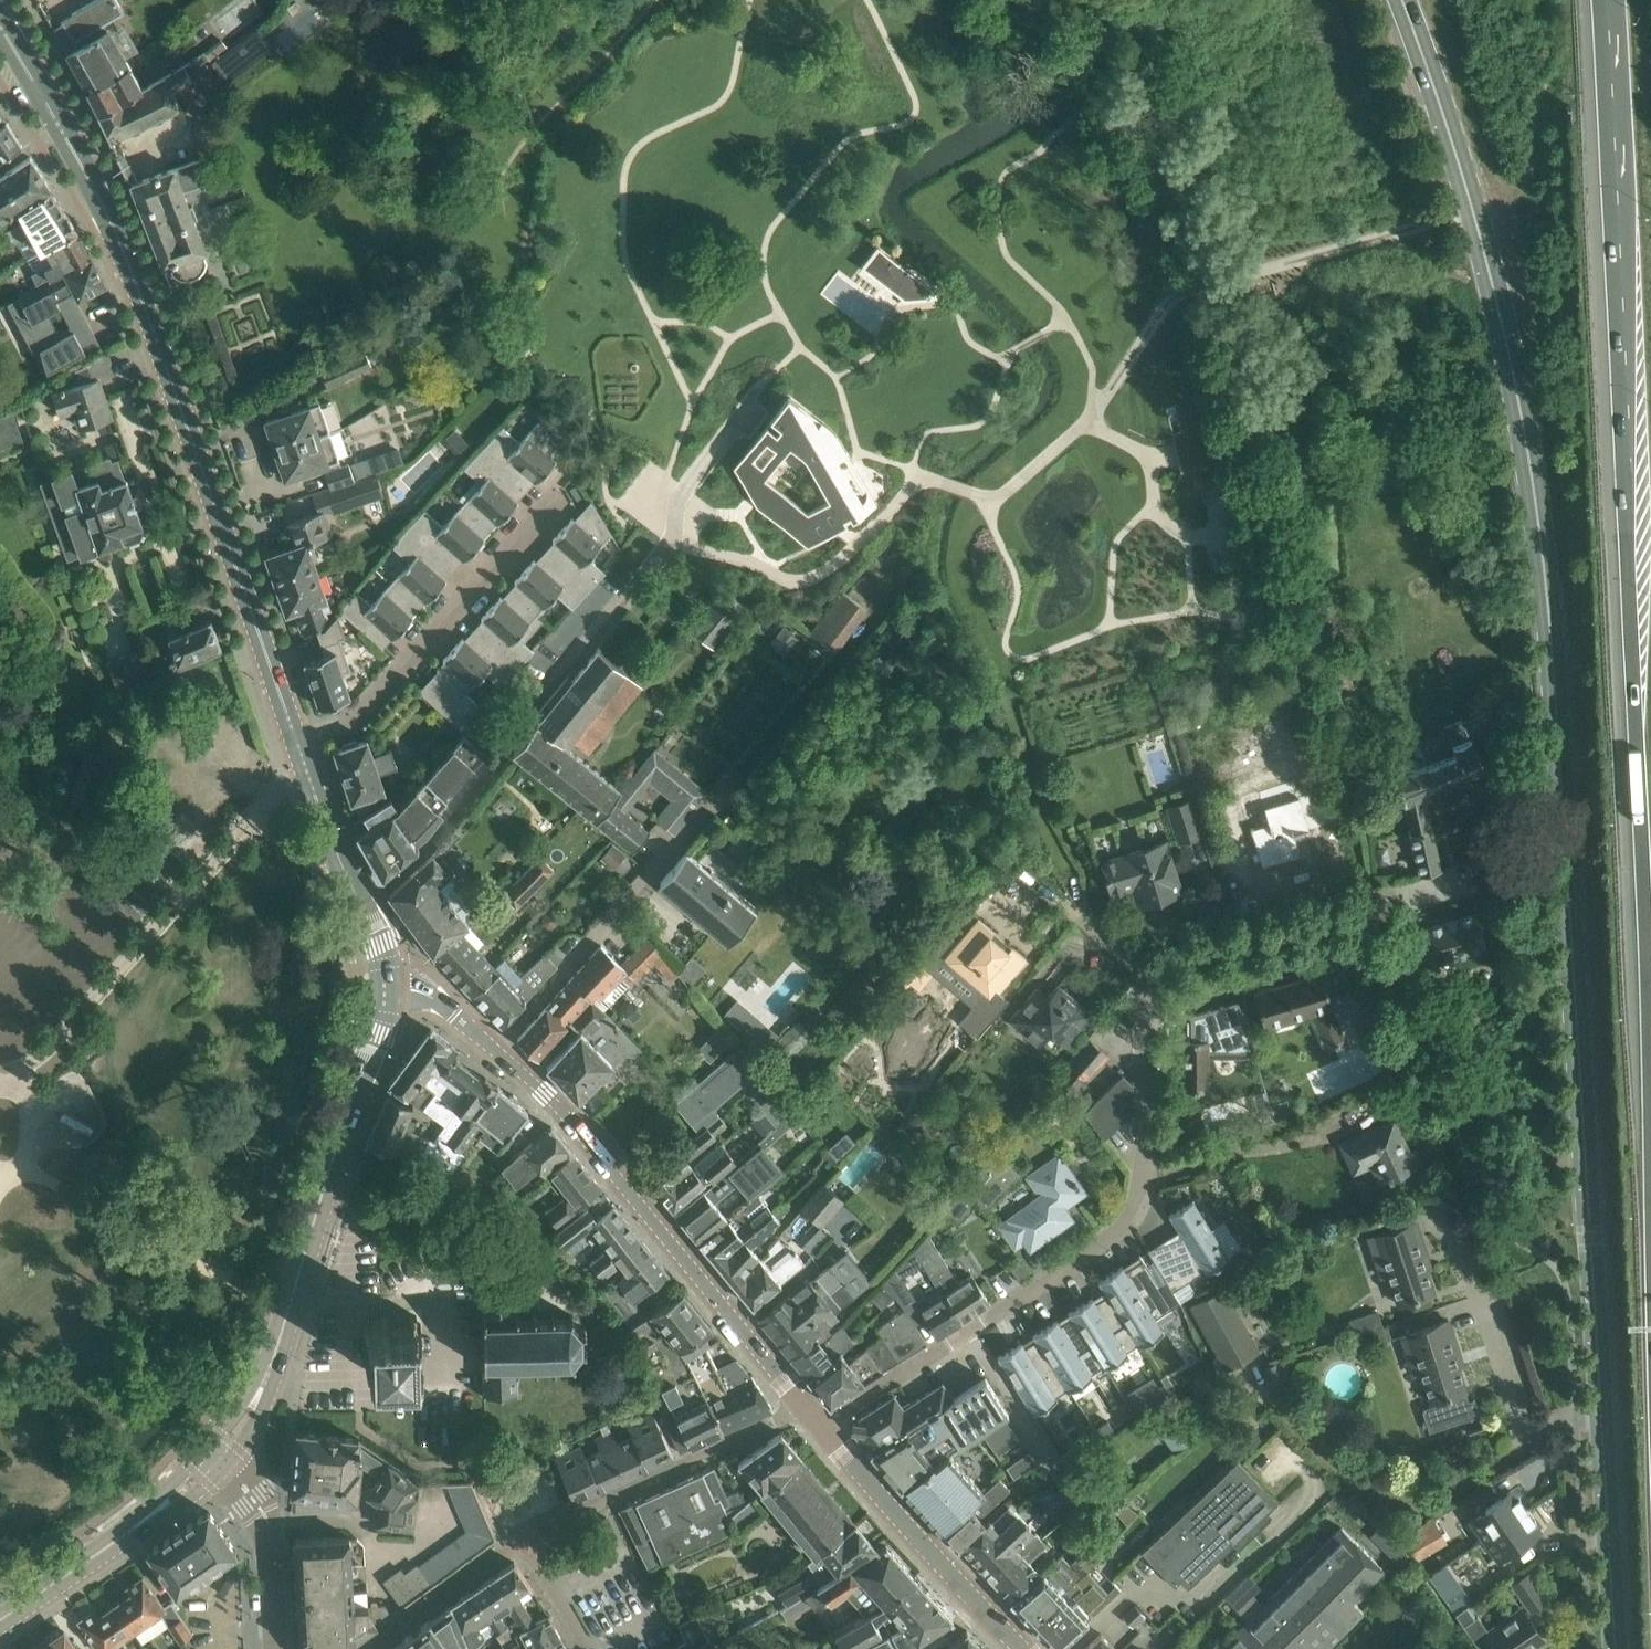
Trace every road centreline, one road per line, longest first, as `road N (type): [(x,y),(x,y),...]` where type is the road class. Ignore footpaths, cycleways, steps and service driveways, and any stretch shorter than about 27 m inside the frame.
road 1 (tertiary): [(1620,1648),(1572,942),(1519,436),(1488,266),(1404,0)]
road 2 (motorway): [(1606,0),(1650,1124)]
road 3 (secondary): [(294,736),(124,259),(0,23)]
road 4 (residential): [(818,1422),(1082,1258),(1125,1220),(1141,1180),(1151,987)]
road 5 (tertiary): [(803,1405),(544,1094),(429,996),(391,992)]
road 6 (secondary): [(215,1456),(264,1382),(391,992)]
road 7 (residential): [(573,481),(356,716),(294,736)]
road 8 (residential): [(803,1405),(526,1539)]
road 9 (secondary): [(391,992),(379,943),(294,736)]
road 10 (secondary): [(0,1622),(109,1547),(215,1456)]
road 11 (tertiary): [(979,1606),(818,1422)]
road 12 (residential): [(1151,987),(1177,962),(1357,907)]
road 13 (residential): [(215,1456),(268,1522),(276,1648)]
road 14 (residential): [(364,1648),(526,1539)]
road 15 (residential): [(526,1539),(587,1648)]
road 16 (residential): [(1151,987),(1065,898)]

